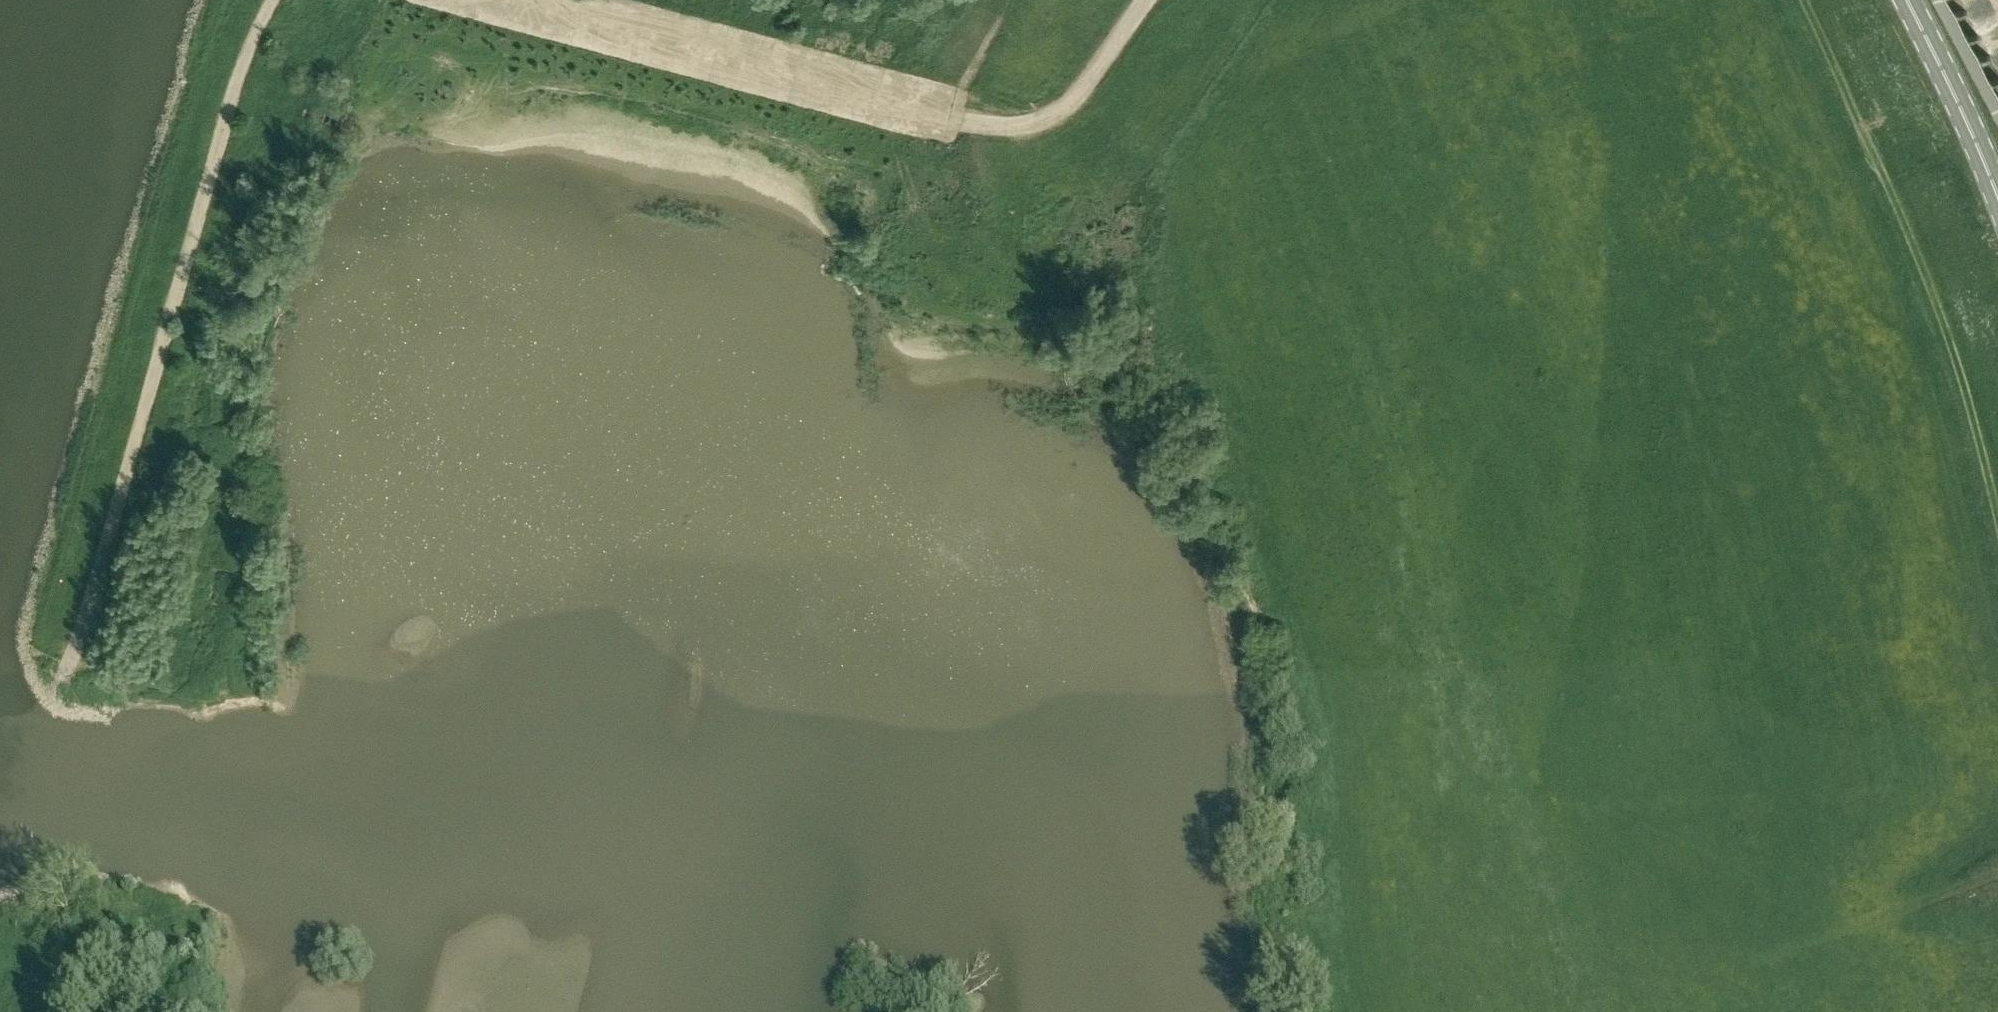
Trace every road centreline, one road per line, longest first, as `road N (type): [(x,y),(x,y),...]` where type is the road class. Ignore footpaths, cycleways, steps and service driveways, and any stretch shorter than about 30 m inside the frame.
road 1 (primary): [(1997,202),(1907,0)]

